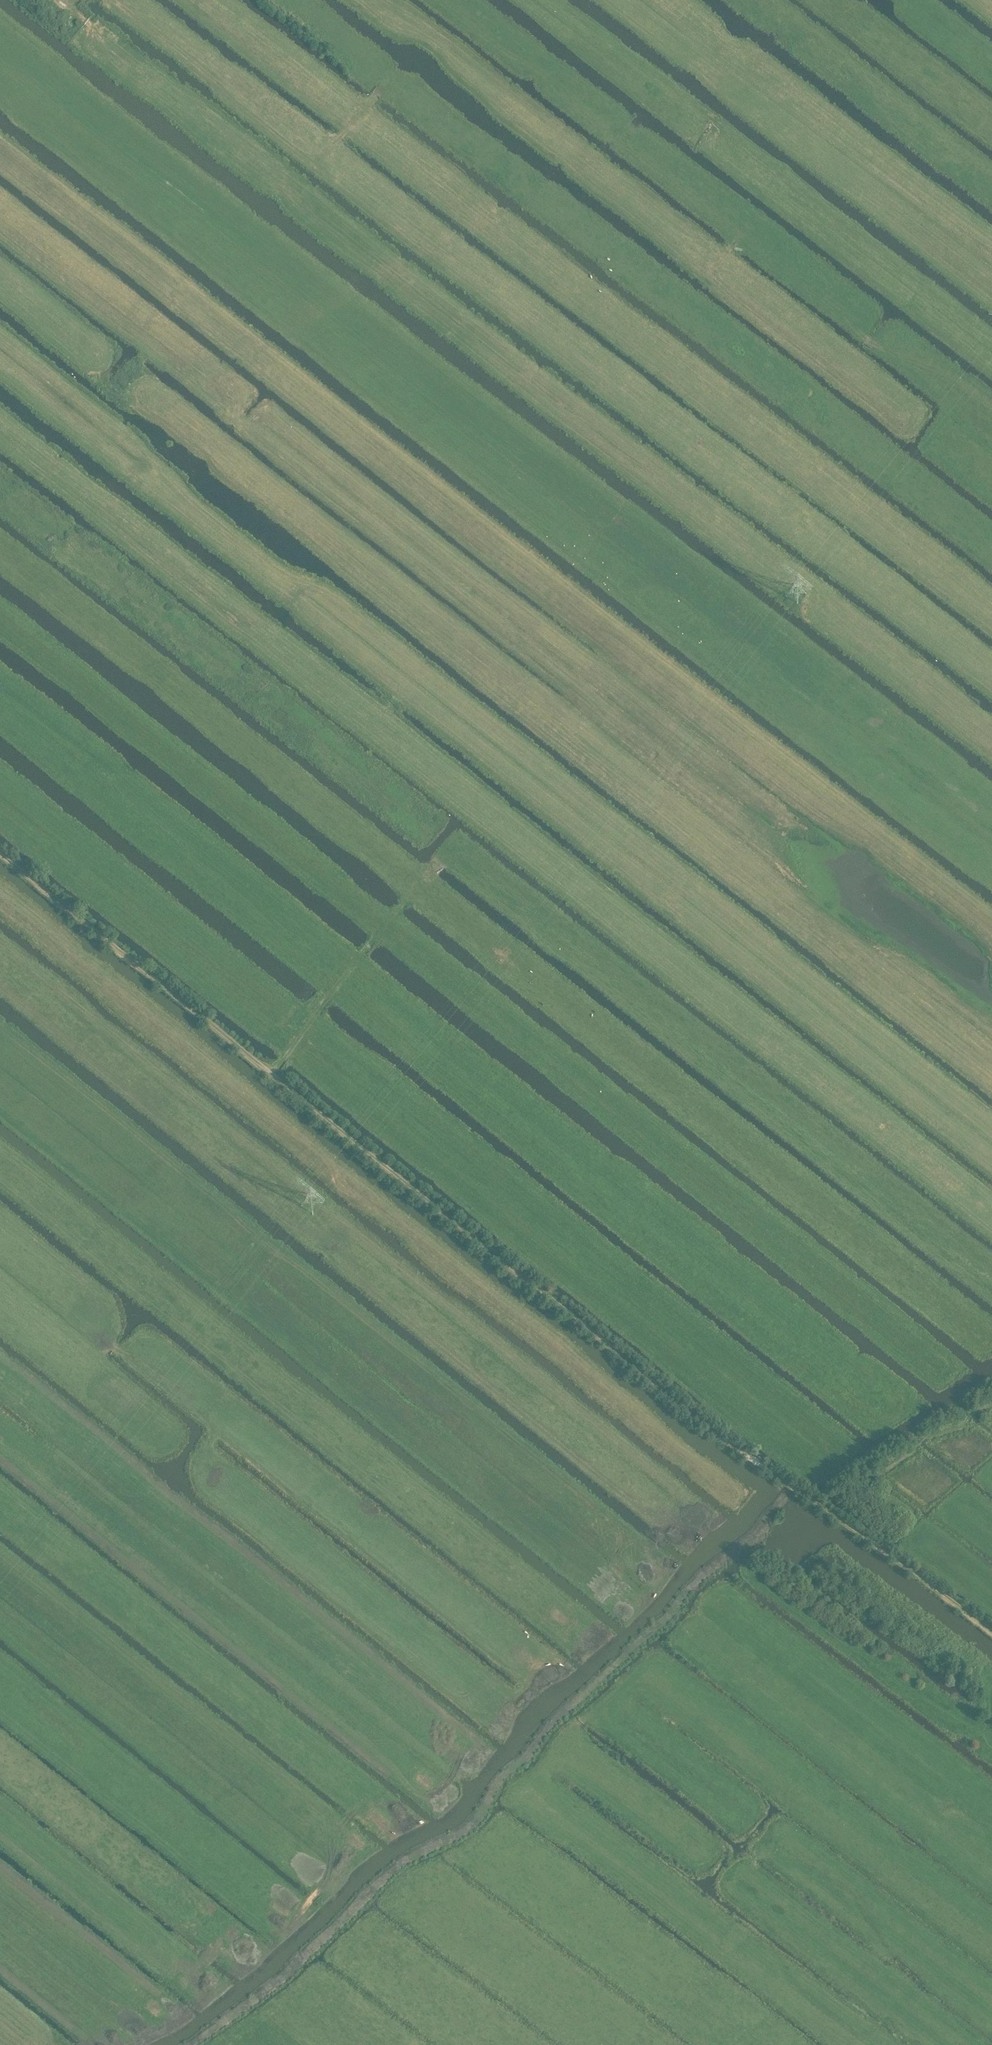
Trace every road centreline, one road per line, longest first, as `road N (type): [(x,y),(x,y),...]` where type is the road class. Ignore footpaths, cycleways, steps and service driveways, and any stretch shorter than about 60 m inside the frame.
road 1 (track): [(447,858),(271,1074)]

